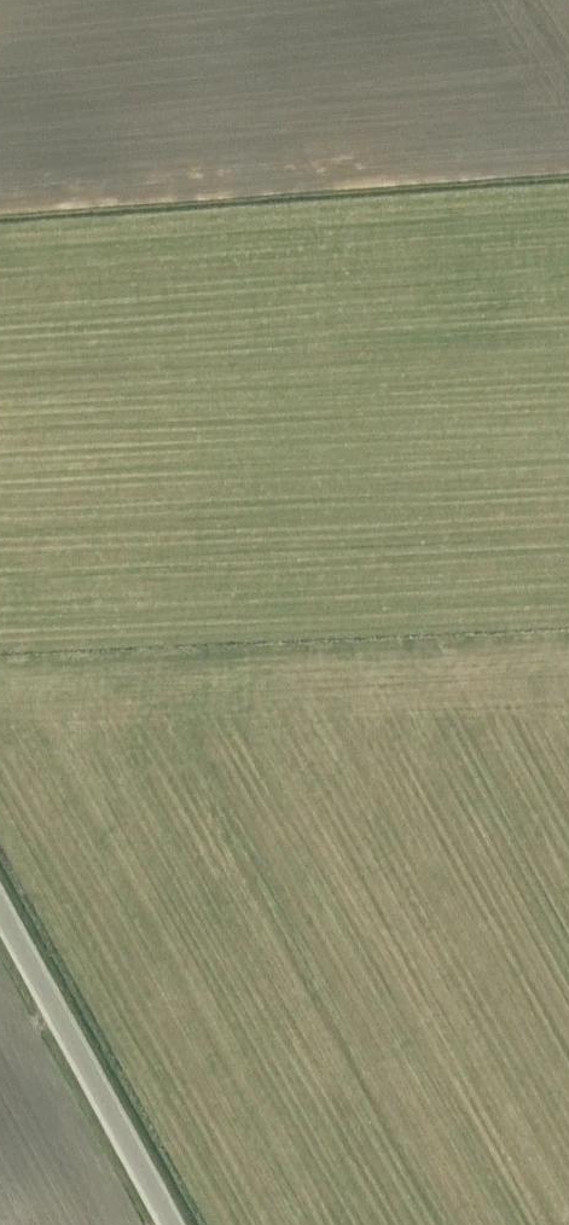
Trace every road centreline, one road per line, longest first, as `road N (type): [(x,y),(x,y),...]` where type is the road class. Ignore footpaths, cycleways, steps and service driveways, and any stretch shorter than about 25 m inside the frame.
road 1 (unclassified): [(168,1224),(0,915)]

